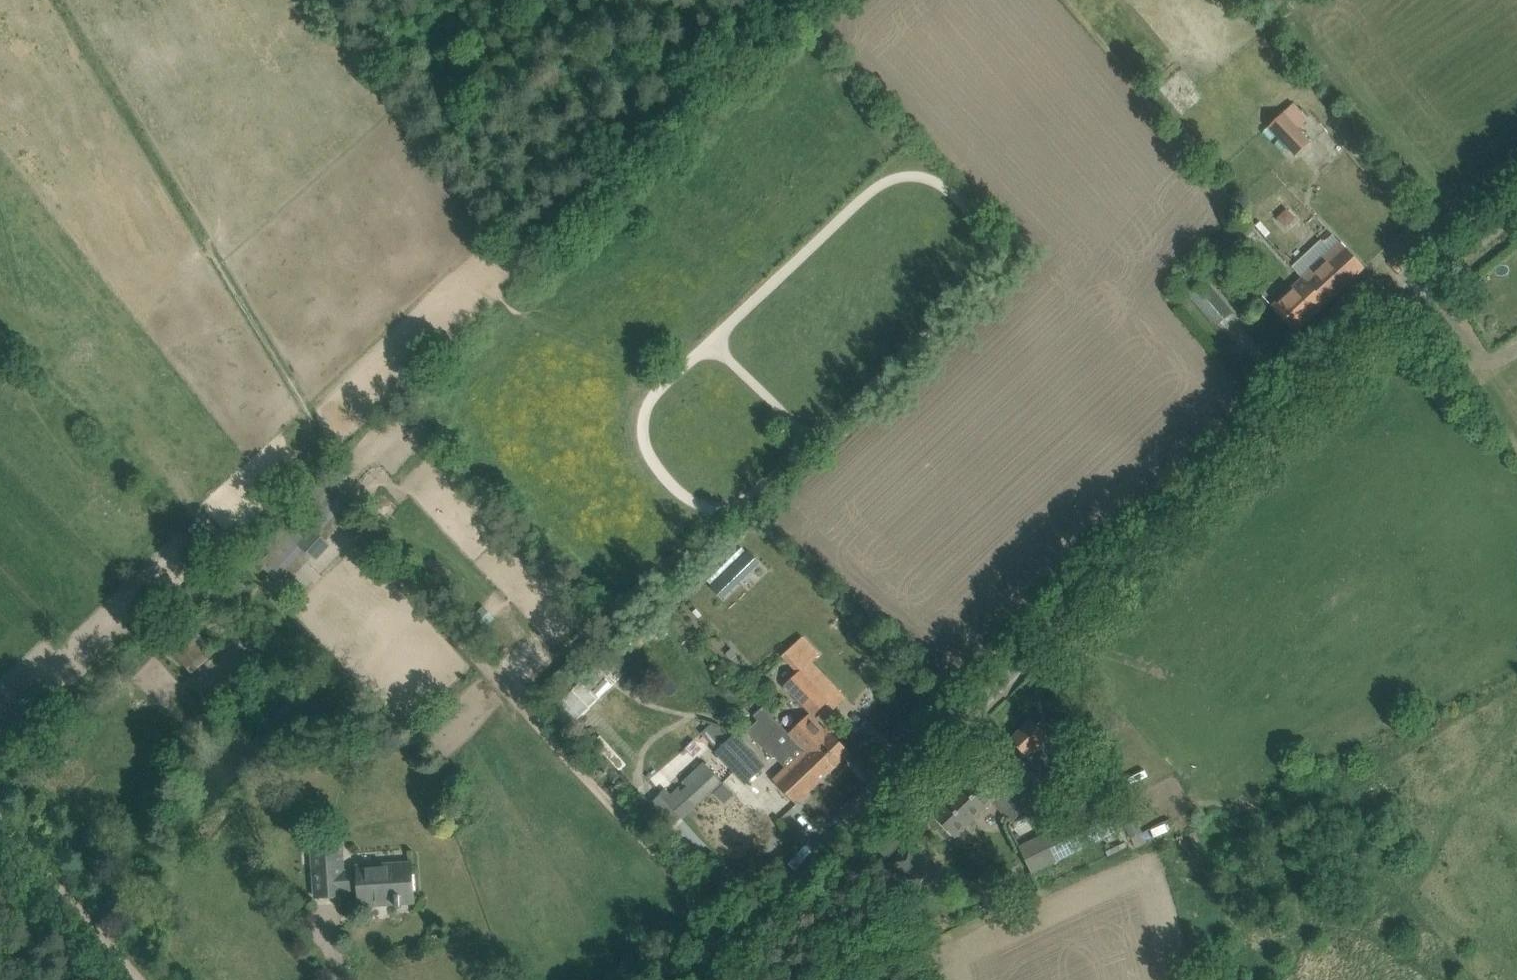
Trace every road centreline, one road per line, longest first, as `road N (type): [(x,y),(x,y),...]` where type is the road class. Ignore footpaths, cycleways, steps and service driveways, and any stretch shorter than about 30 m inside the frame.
road 1 (unclassified): [(839,835),(1427,278),(1516,208)]
road 2 (unclassified): [(682,979),(839,835)]
road 3 (track): [(138,979),(0,823)]
road 4 (unclassified): [(925,979),(920,958),(839,835)]

